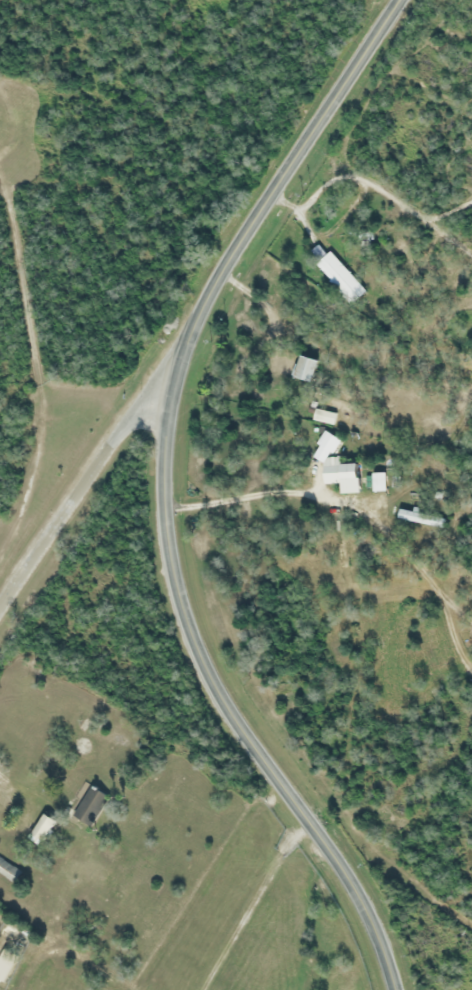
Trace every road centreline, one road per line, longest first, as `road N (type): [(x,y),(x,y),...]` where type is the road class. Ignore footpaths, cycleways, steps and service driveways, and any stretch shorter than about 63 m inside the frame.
road 1 (tertiary): [(393,989),(350,883),(280,792),(209,677),(166,554),(160,474),(172,394),(201,312),(392,0)]

